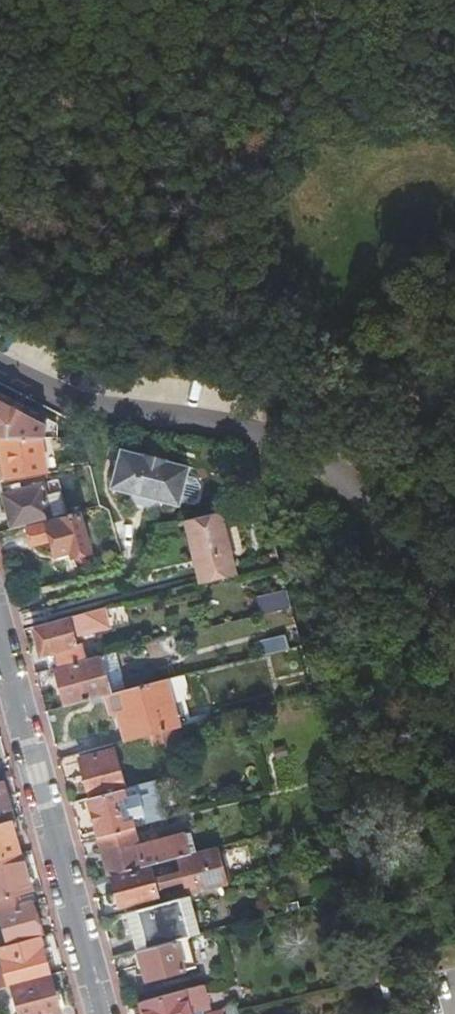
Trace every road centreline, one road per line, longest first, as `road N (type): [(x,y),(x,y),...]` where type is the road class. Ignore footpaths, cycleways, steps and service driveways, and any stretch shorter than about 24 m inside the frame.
road 1 (residential): [(454,635),(367,507),(266,448),(78,408),(0,371)]
road 2 (track): [(0,215),(117,245),(281,312),(454,431)]
road 3 (residential): [(0,648),(101,1013)]

